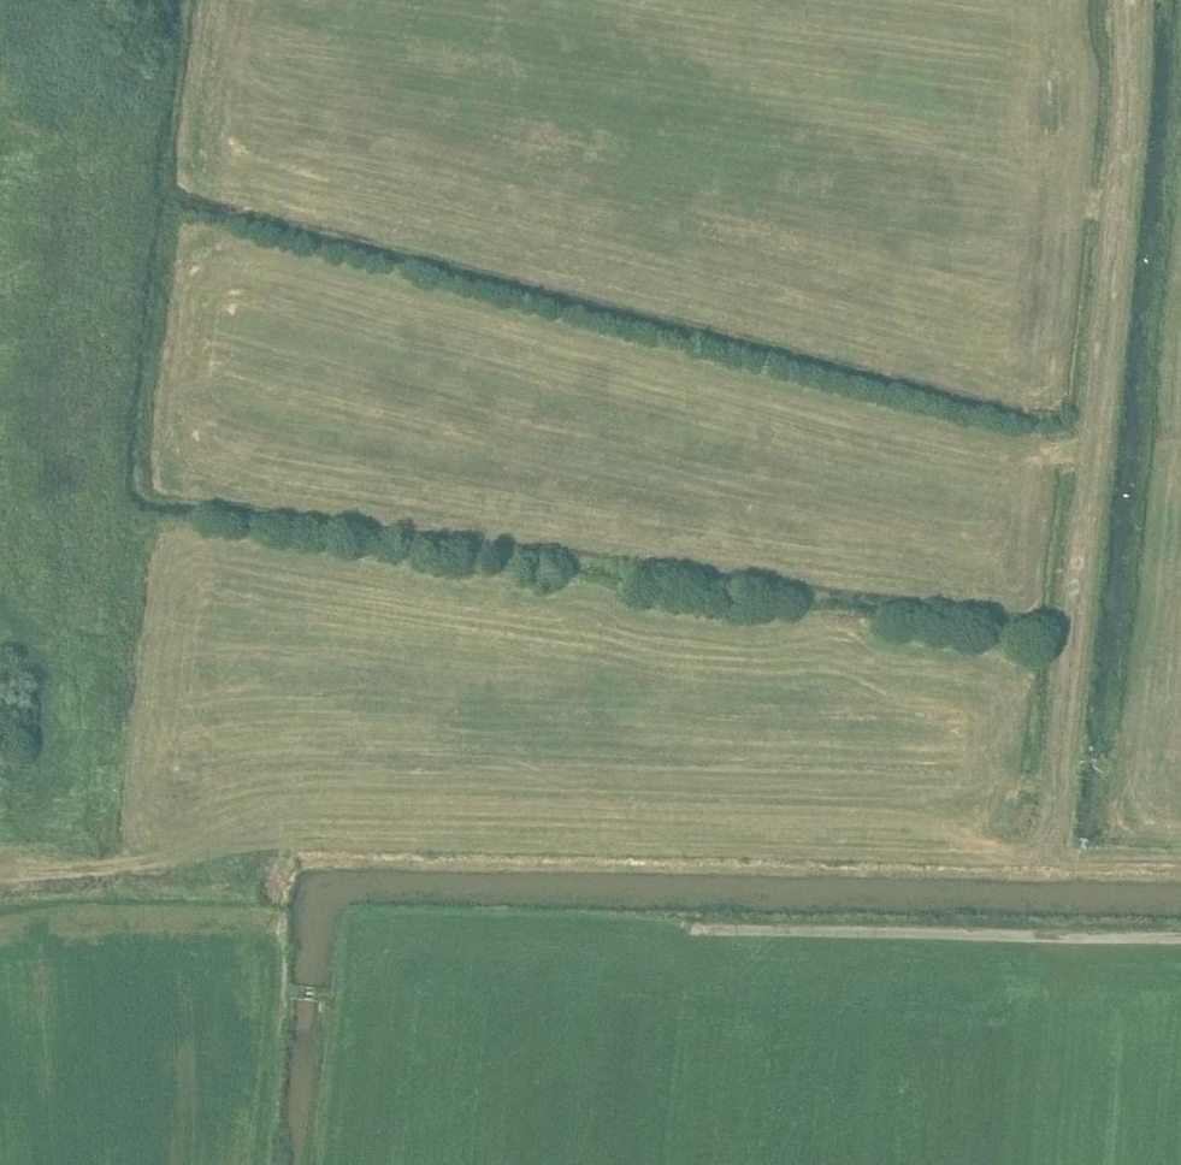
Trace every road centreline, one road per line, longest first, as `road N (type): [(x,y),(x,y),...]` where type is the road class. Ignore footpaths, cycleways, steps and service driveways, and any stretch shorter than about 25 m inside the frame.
road 1 (track): [(695,930),(1180,937)]

